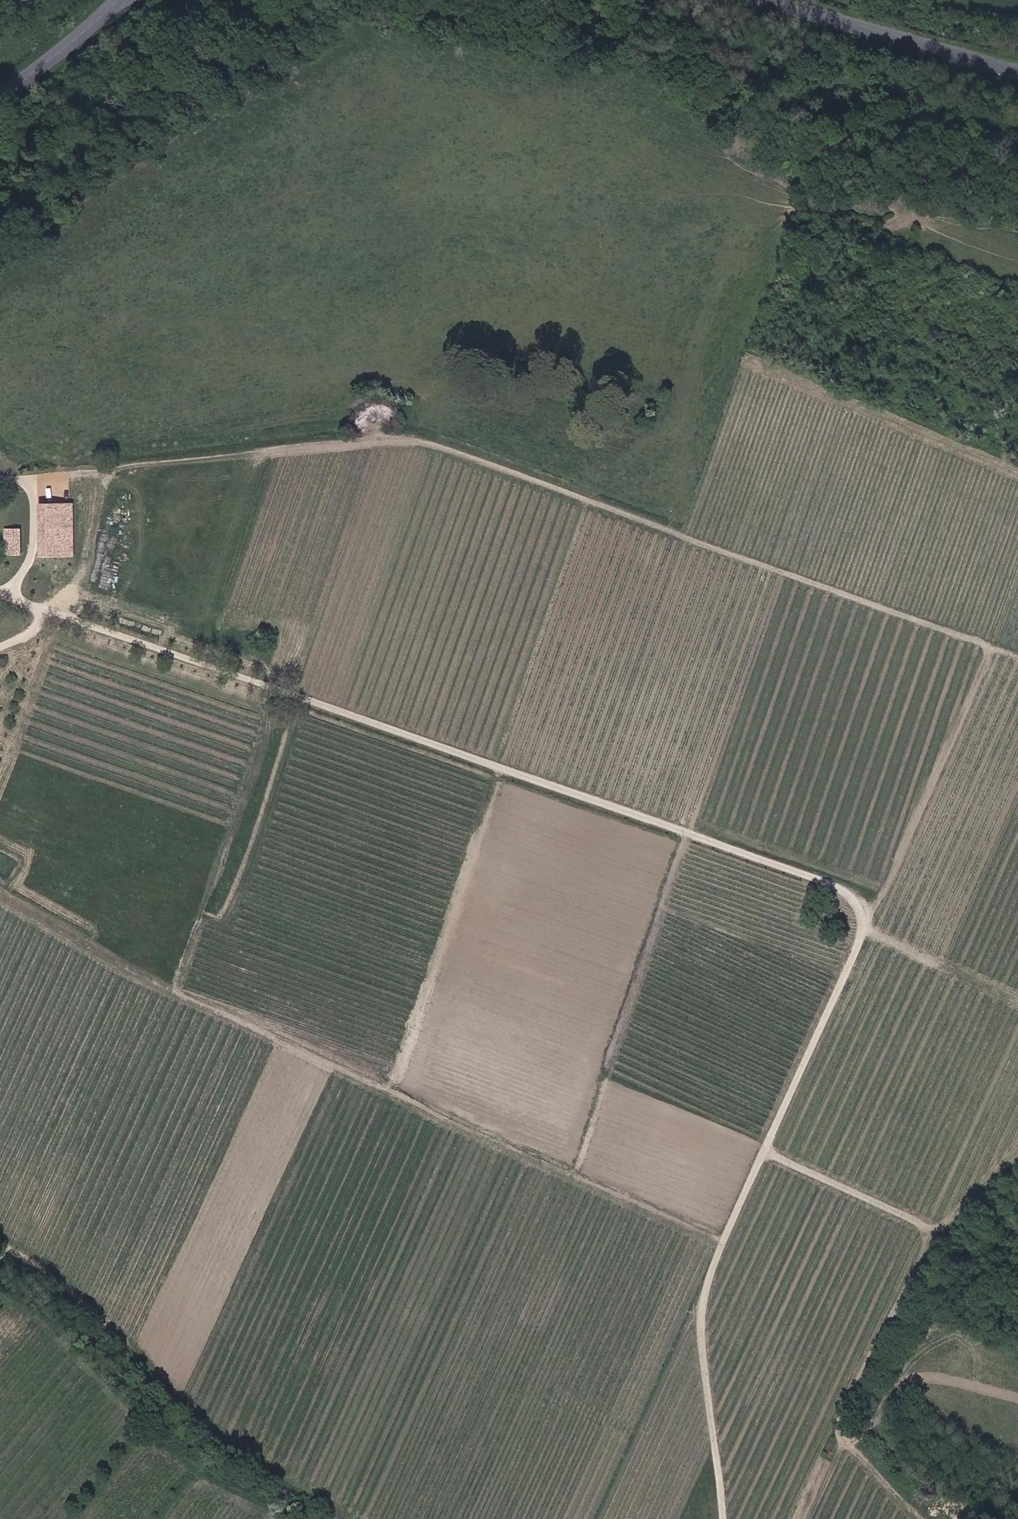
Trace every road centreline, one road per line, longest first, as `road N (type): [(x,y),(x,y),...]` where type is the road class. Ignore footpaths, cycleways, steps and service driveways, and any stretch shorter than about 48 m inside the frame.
road 1 (track): [(53,610),(78,576),(114,469),(398,435),(1017,658)]
road 2 (tertiary): [(760,0),(1017,72)]
road 3 (track): [(8,597),(27,566),(39,510),(27,481),(0,478)]
road 4 (secondary): [(0,92),(116,0)]

